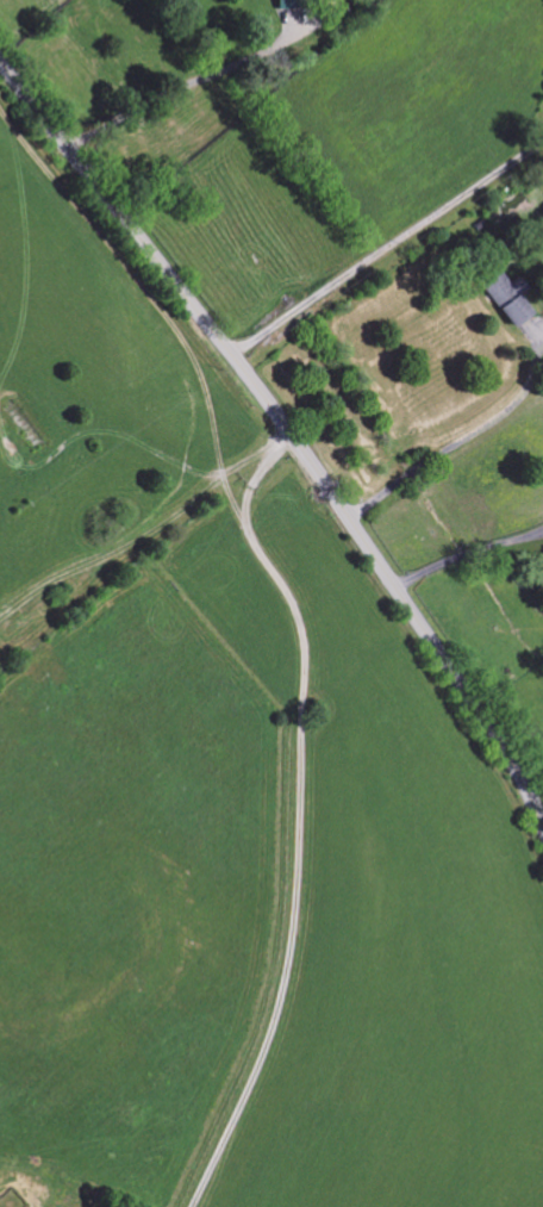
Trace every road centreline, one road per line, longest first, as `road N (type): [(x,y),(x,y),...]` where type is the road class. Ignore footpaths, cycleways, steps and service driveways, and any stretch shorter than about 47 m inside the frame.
road 1 (secondary): [(542,828),(514,767),(318,473),(0,64)]

